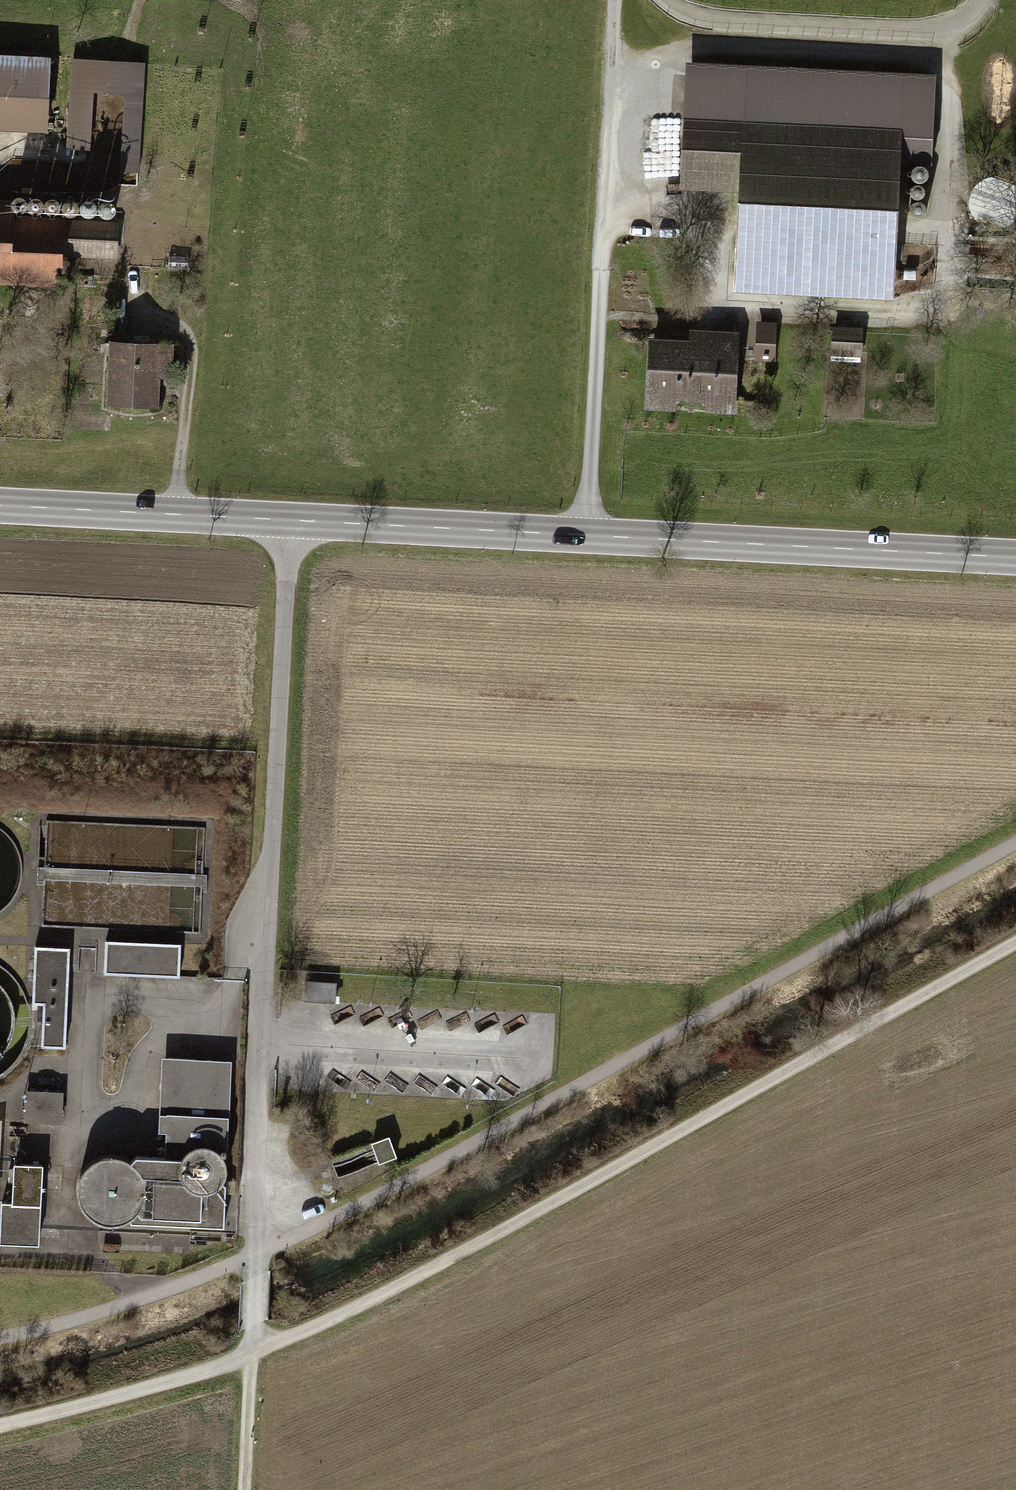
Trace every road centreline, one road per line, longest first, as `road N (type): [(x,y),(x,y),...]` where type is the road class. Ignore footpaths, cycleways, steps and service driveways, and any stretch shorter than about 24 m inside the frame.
road 1 (track): [(0,1339),(68,1326),(320,1225),(1015,843)]
road 2 (track): [(1015,944),(349,1312),(222,1366),(0,1426)]
road 3 (primary): [(1015,557),(0,506)]
road 4 (track): [(297,522),(276,754),(246,1489)]
road 5 (track): [(605,210),(699,215),(722,238),(722,288),(733,306),(892,313),(932,303),(946,277),(954,116)]
road 6 (track): [(588,534),(616,0)]
road 7 (track): [(269,905),(233,982),(210,1011),(146,1060),(127,1113),(99,1126),(85,1115),(79,1067),(92,1013),(128,1002)]
road 8 (track): [(522,1061),(263,1047)]
road 9 (track): [(175,516),(193,342),(180,326),(126,313)]
road 10 (track): [(0,1254),(74,1255),(68,1177),(99,1126)]

